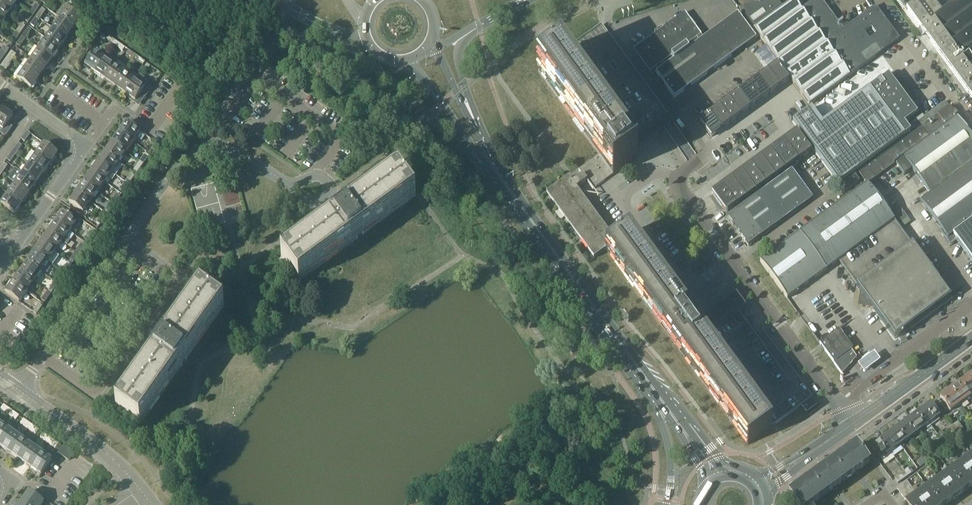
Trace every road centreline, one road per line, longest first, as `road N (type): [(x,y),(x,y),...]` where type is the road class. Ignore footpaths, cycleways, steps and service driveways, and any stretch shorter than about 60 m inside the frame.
road 1 (primary): [(715,457),(479,129)]
road 2 (residential): [(18,389),(185,160),(230,152),(292,186)]
road 3 (unclassified): [(842,409),(677,183),(712,154),(685,111)]
road 4 (primary): [(488,169),(656,405)]
road 5 (primary): [(310,19),(488,169)]
road 6 (residential): [(17,243),(86,146),(0,84)]
road 7 (residential): [(971,305),(842,409)]
road 8 (tertiary): [(139,489),(113,458),(18,389)]
road 9 (tertiary): [(850,426),(971,338)]
road 10 (primary): [(400,61),(420,73),(488,169)]

